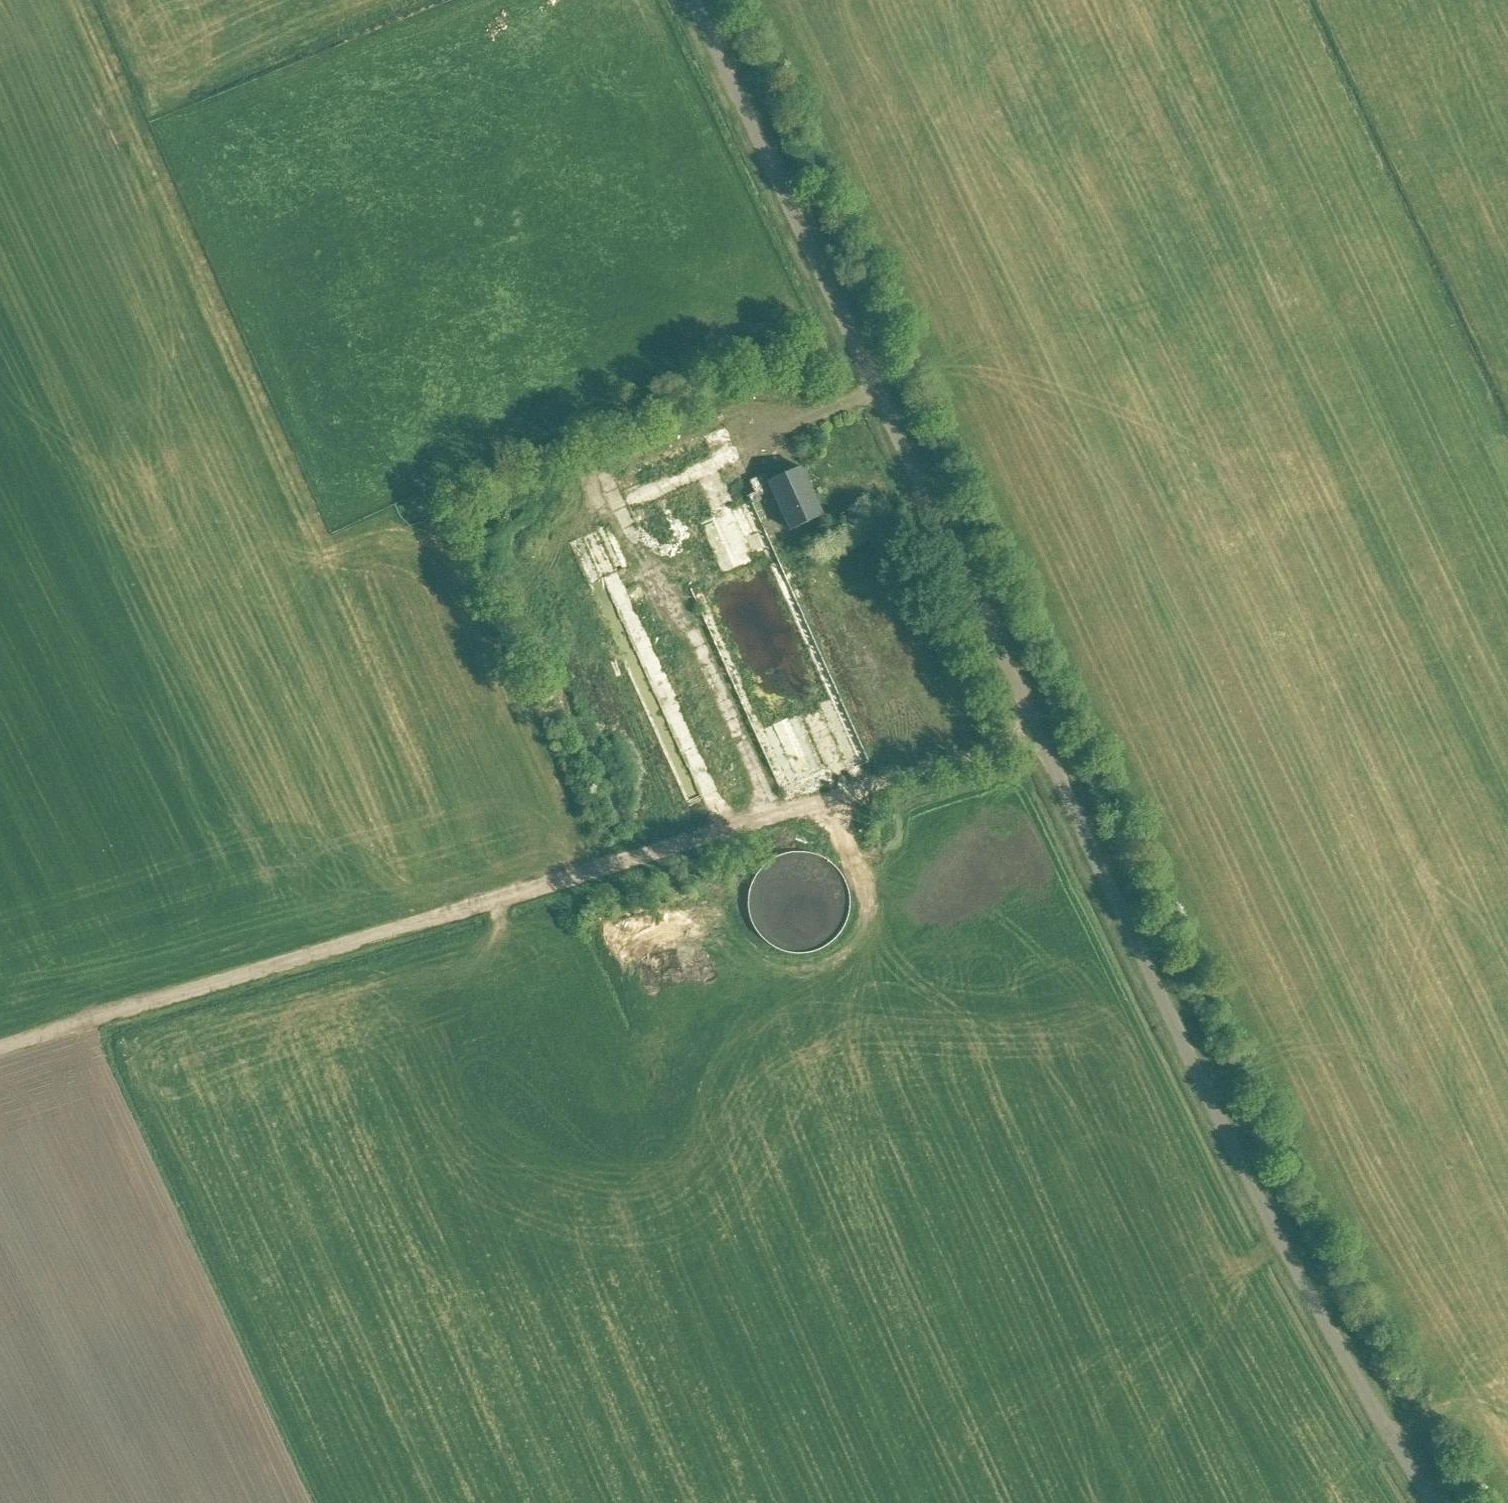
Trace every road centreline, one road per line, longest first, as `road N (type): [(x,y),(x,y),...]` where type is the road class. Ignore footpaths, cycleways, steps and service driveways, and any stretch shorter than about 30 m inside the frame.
road 1 (unclassified): [(1433,1502),(1288,1254),(1177,1031),(693,0)]

